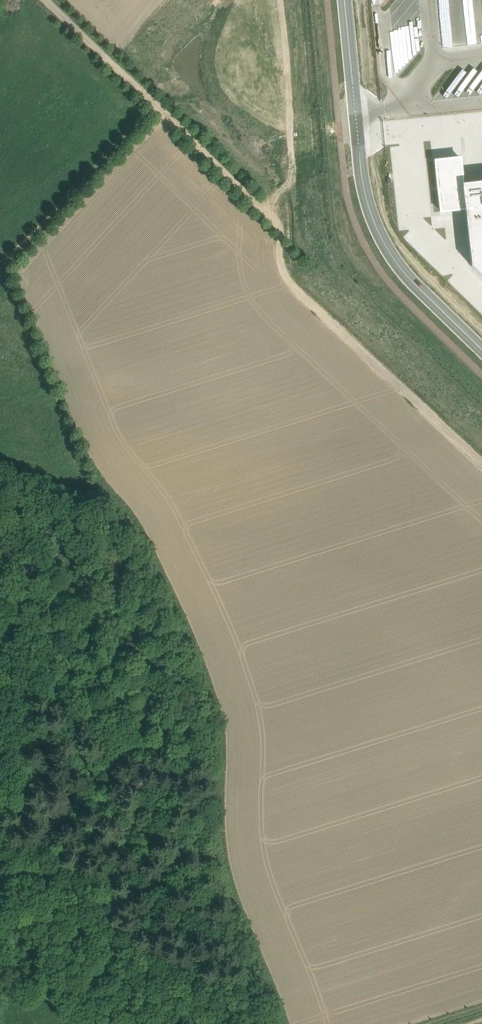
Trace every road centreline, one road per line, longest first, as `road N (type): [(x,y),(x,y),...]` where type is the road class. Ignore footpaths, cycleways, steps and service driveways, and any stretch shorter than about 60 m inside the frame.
road 1 (tertiary): [(344,0),(373,225),(399,265),(481,348)]
road 2 (unclassified): [(230,178),(50,0)]

